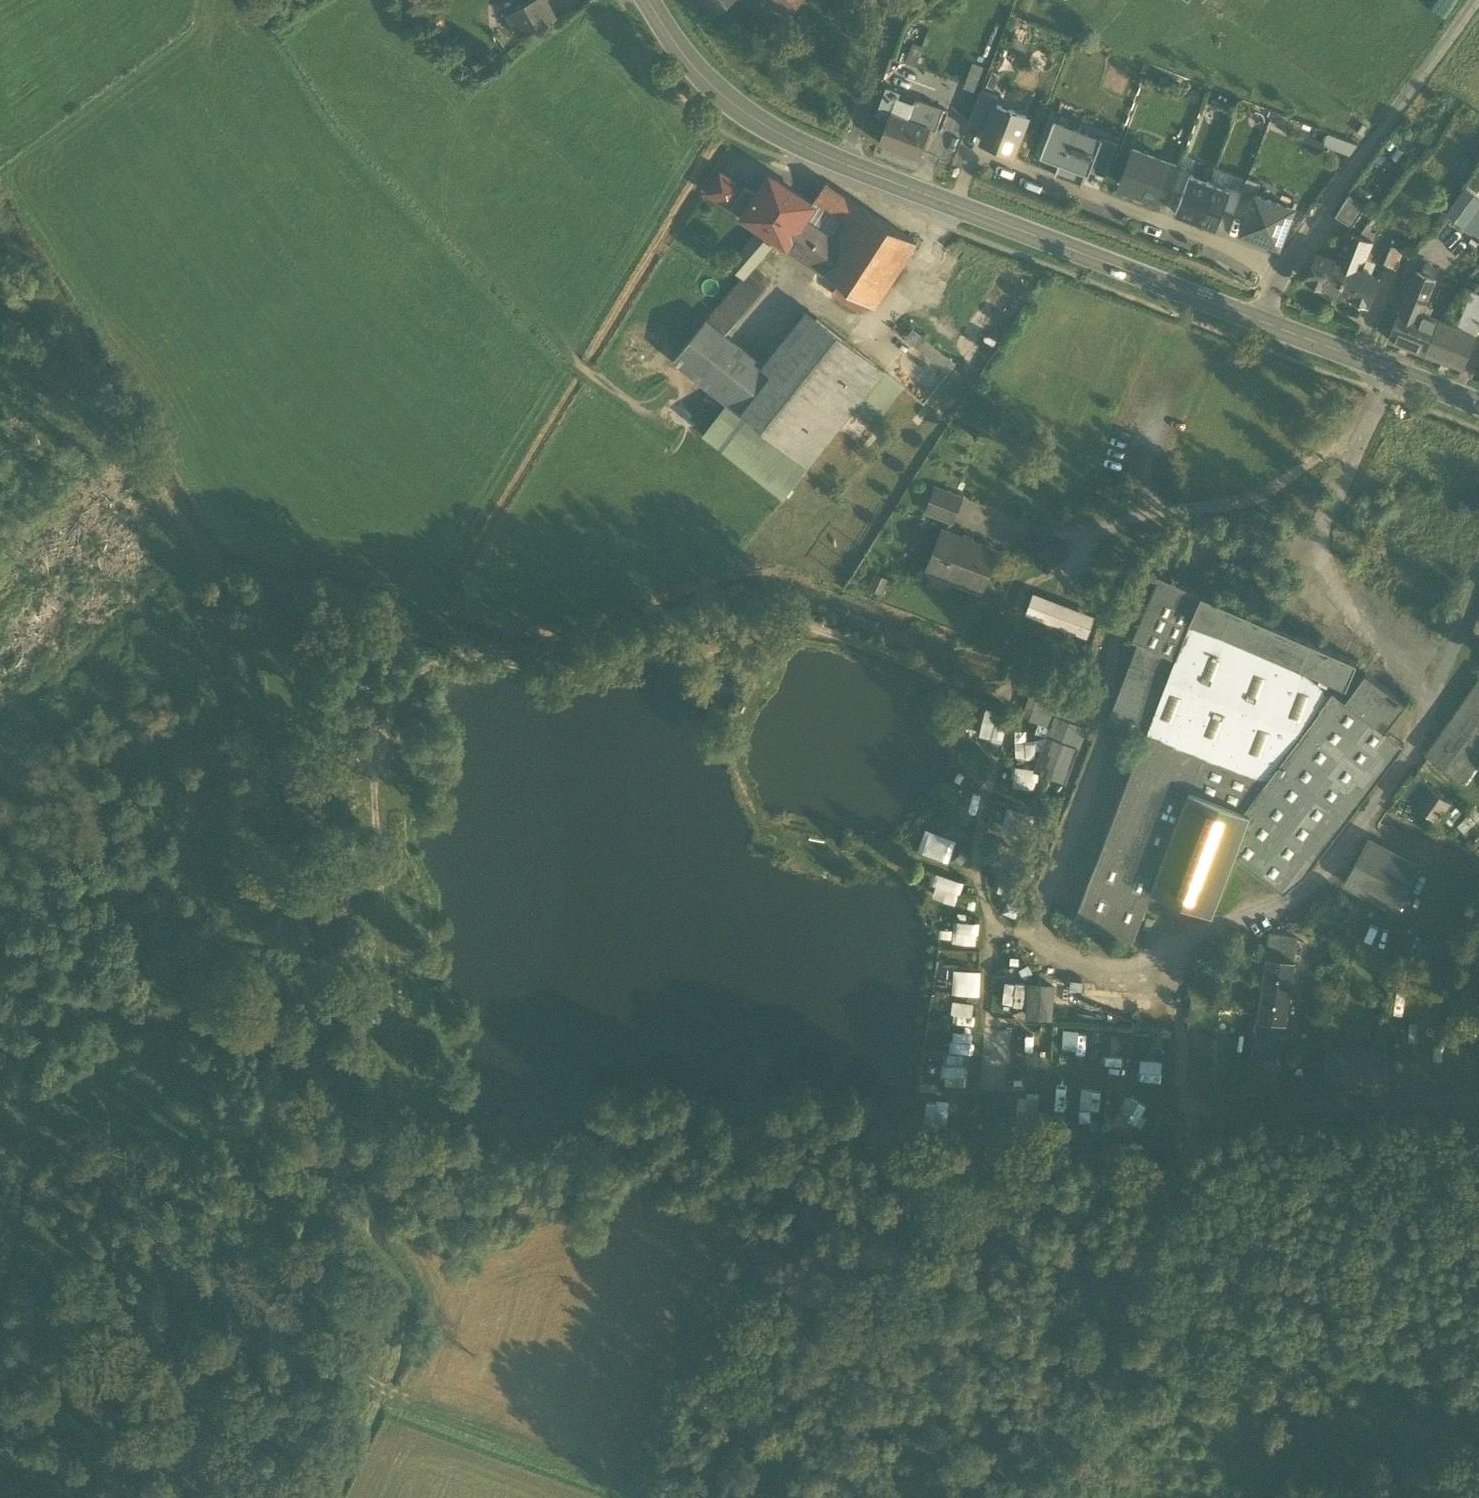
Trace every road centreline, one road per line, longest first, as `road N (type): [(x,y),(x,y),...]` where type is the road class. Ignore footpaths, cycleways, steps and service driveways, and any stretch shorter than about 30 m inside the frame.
road 1 (track): [(38,1130),(381,1393),(654,1497)]
road 2 (unclassified): [(956,205),(977,152),(1283,271)]
road 3 (secondary): [(649,0),(690,71),(739,116),(956,205)]
road 4 (unclassified): [(1476,0),(1283,271)]
road 5 (secondary): [(956,205),(1249,319)]
road 6 (secondary): [(1249,319),(1478,405)]
road 7 (track): [(0,1301),(38,1130)]

